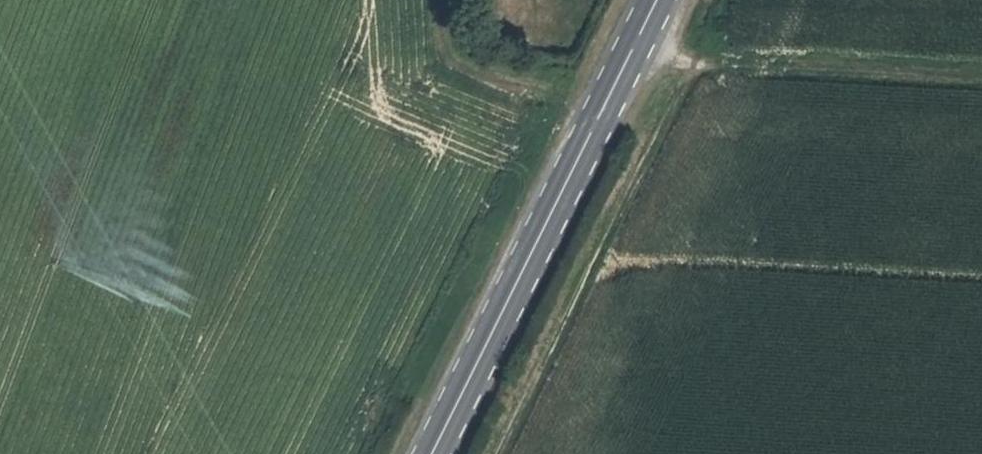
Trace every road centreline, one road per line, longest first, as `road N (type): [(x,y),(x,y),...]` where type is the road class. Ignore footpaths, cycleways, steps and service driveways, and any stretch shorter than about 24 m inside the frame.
road 1 (primary): [(659,0),(434,453)]

